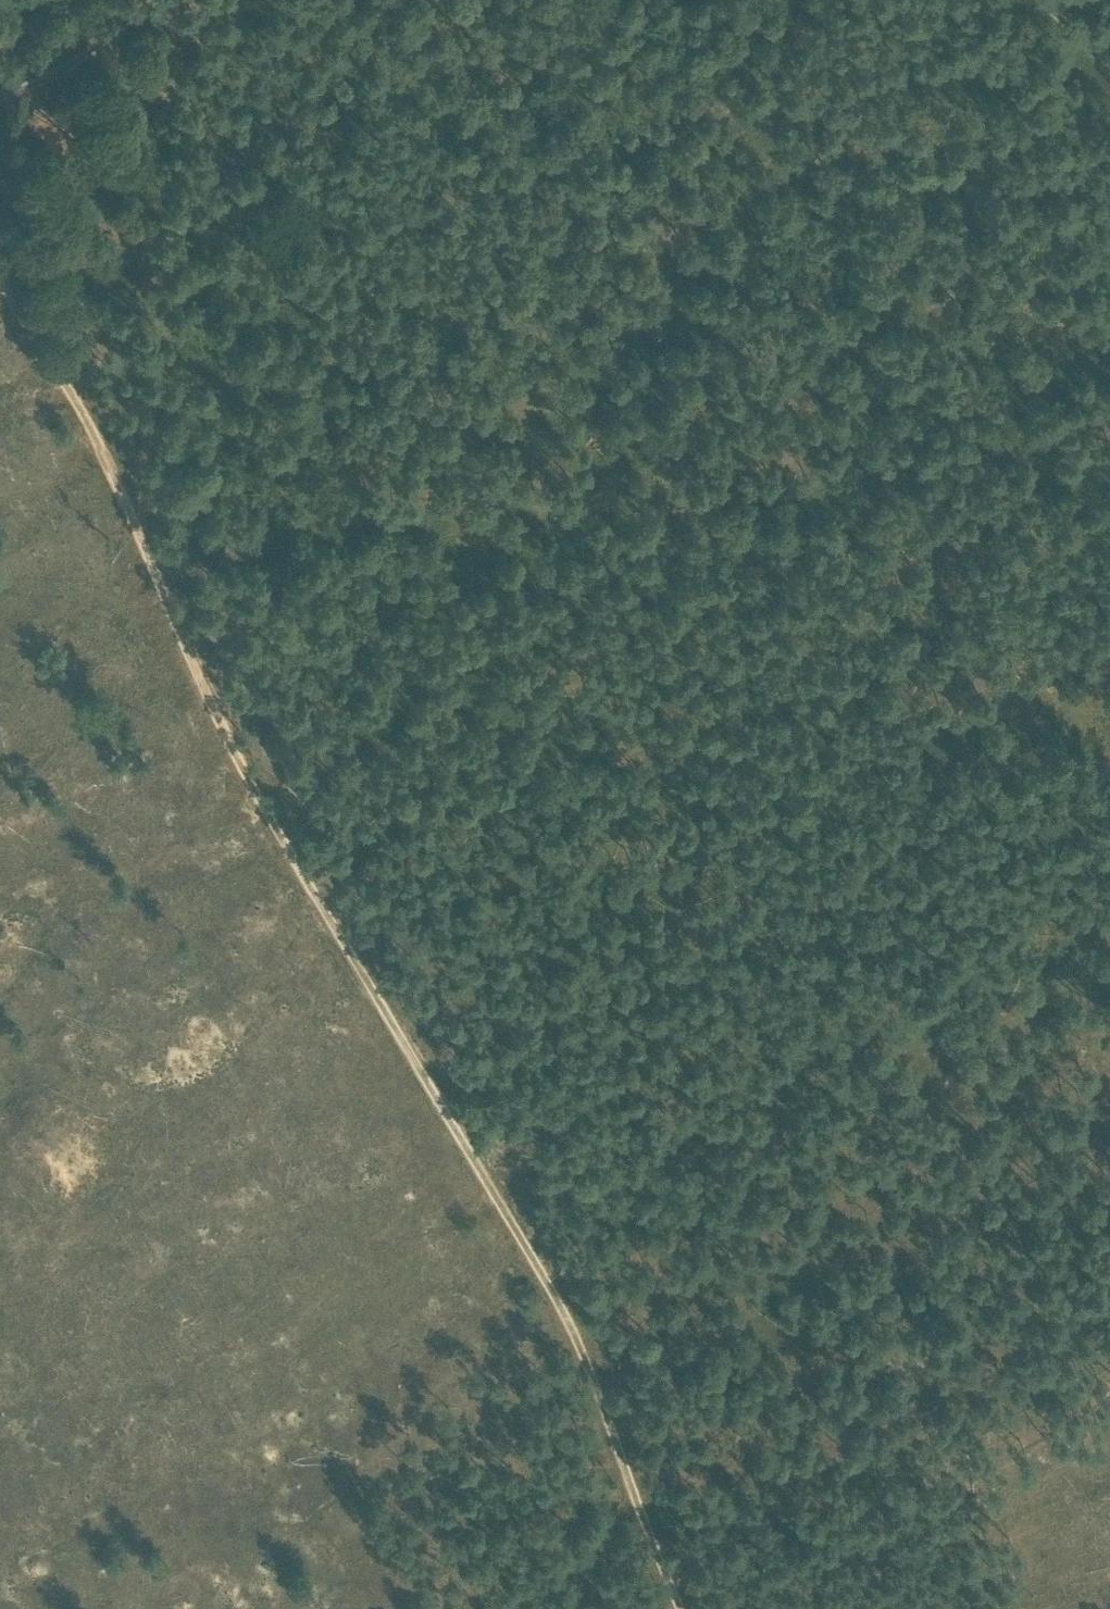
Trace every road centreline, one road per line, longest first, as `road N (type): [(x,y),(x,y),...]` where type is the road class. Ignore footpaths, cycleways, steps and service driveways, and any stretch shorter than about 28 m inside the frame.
road 1 (track): [(0,274),(82,416),(184,651),(276,834),(550,1289),(600,1390),(636,1521),(680,1608)]
road 2 (track): [(0,99),(147,0)]

